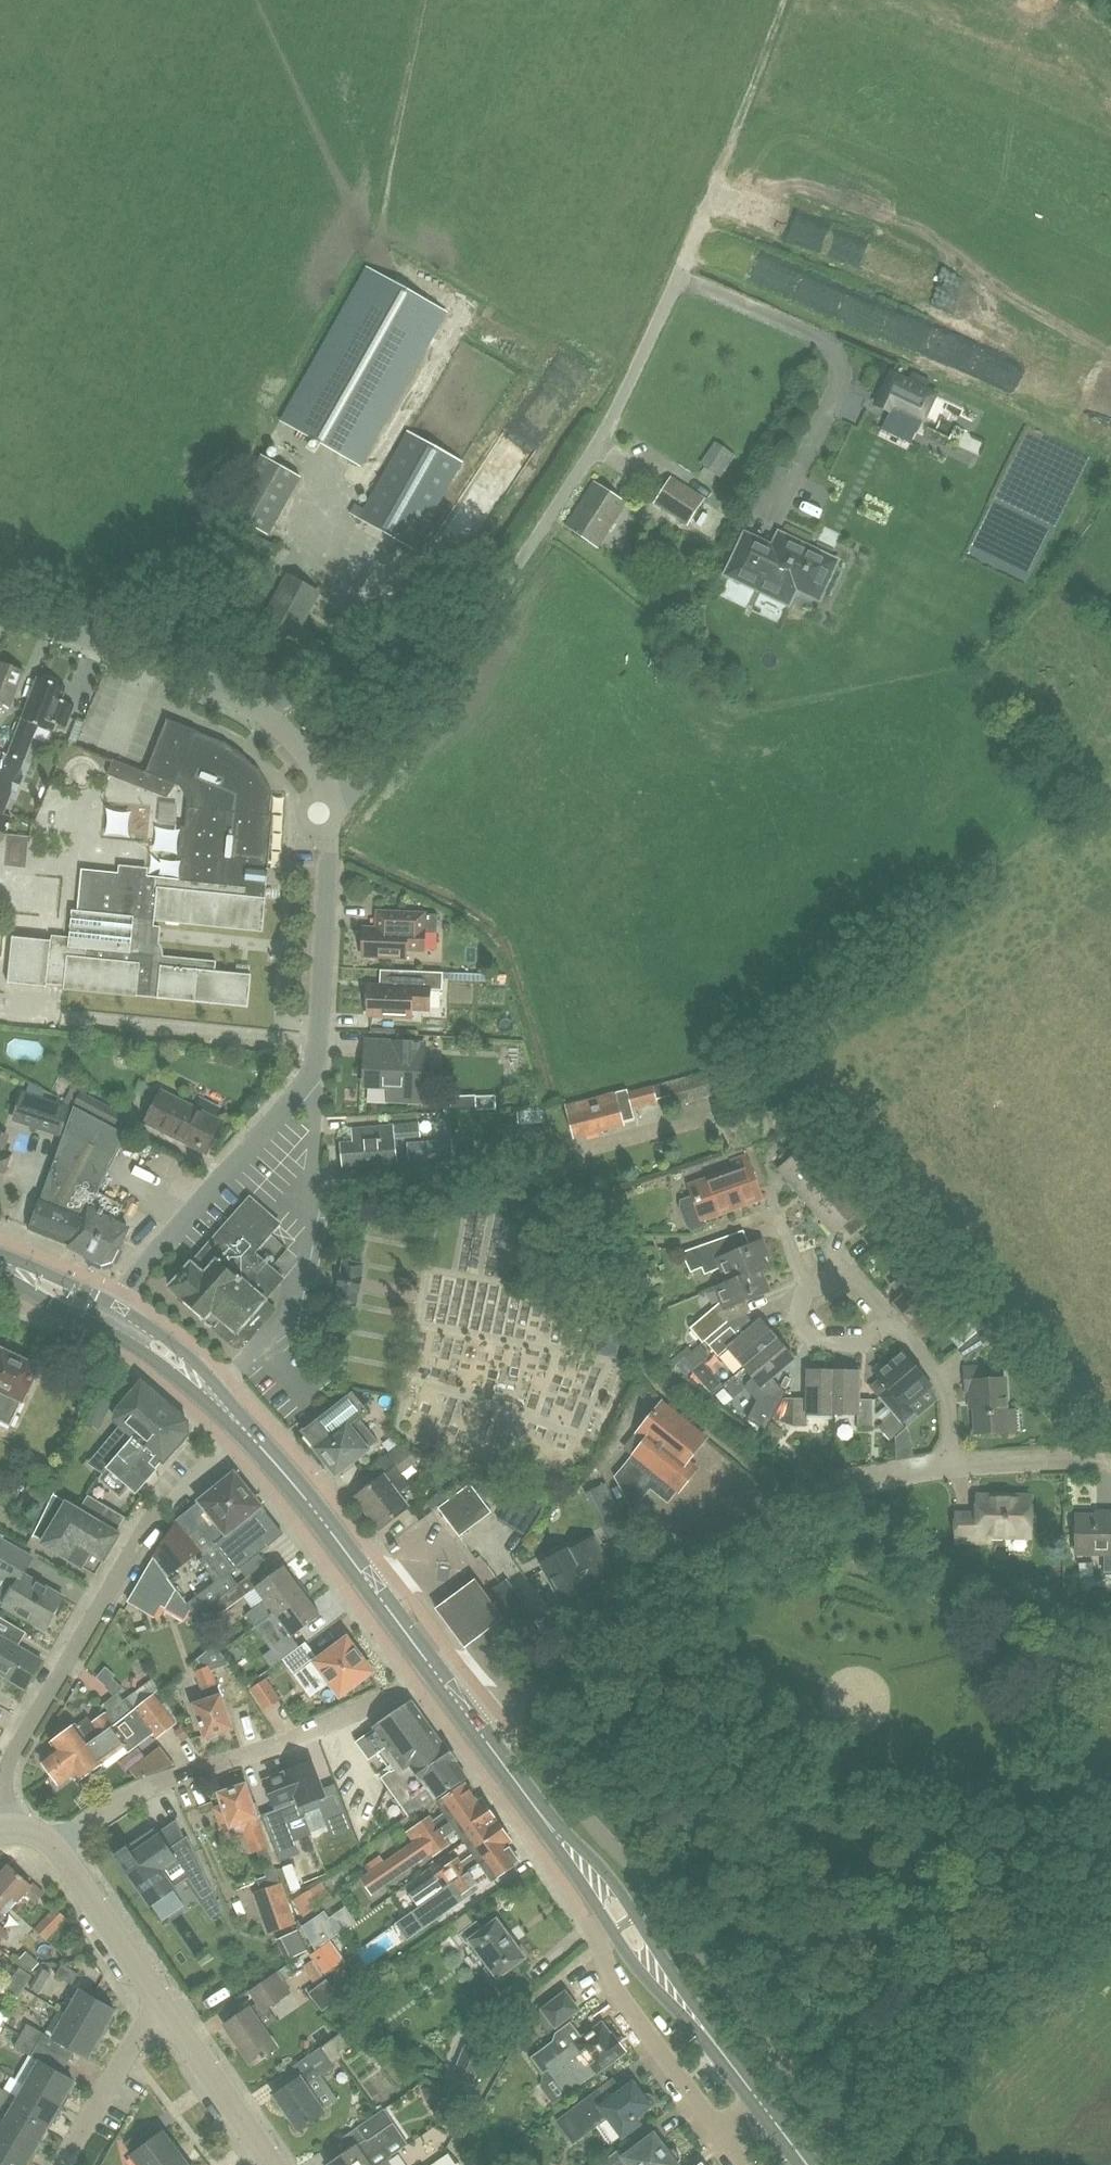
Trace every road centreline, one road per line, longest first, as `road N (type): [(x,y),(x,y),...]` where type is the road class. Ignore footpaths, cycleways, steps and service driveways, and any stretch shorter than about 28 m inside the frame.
road 1 (residential): [(329,811),(364,782),(591,458),(701,215)]
road 2 (residential): [(478,1730),(689,1554),(847,1488),(954,1467)]
road 3 (residential): [(58,1841),(137,1794),(315,1731),(433,1671)]
road 4 (residential): [(329,811),(318,769),(265,716),(0,595)]
road 5 (primary): [(433,1671),(308,1503),(210,1394)]
road 6 (primary): [(720,2052),(611,1879),(519,1788)]
road 7 (residential): [(230,1377),(281,1331),(296,1300),(313,1186),(315,1078)]
road 8 (residential): [(107,1312),(315,1078)]
road 9 (residential): [(600,1910),(596,1937),(624,2002),(725,2140)]
road 10 (residential): [(315,1078),(329,811)]
road 11 (track): [(701,215),(781,0)]
road 12 (residential): [(39,1717),(156,1521)]
road 13 (track): [(521,1163),(313,1186)]
road 14 (tertiary): [(271,2164),(161,2000)]
road 15 (track): [(521,1163),(711,1117)]
road 16 (residential): [(60,2164),(161,2000)]
road 17 (tertiary): [(161,2000),(58,1841)]
road 18 (primary): [(600,1910),(634,1965),(720,2052)]
road 19 (residential): [(954,1467),(942,1375),(897,1326),(876,1323)]
road 20 (primary): [(519,1788),(600,1910)]
road 21 (primary): [(210,1394),(107,1312)]
road 22 (residential): [(814,1286),(803,1317),(824,1346),(852,1348),(876,1323)]
road 23 (residential): [(7,1834),(19,1754),(39,1717)]
road 24 (residential): [(1075,1462),(954,1467)]

